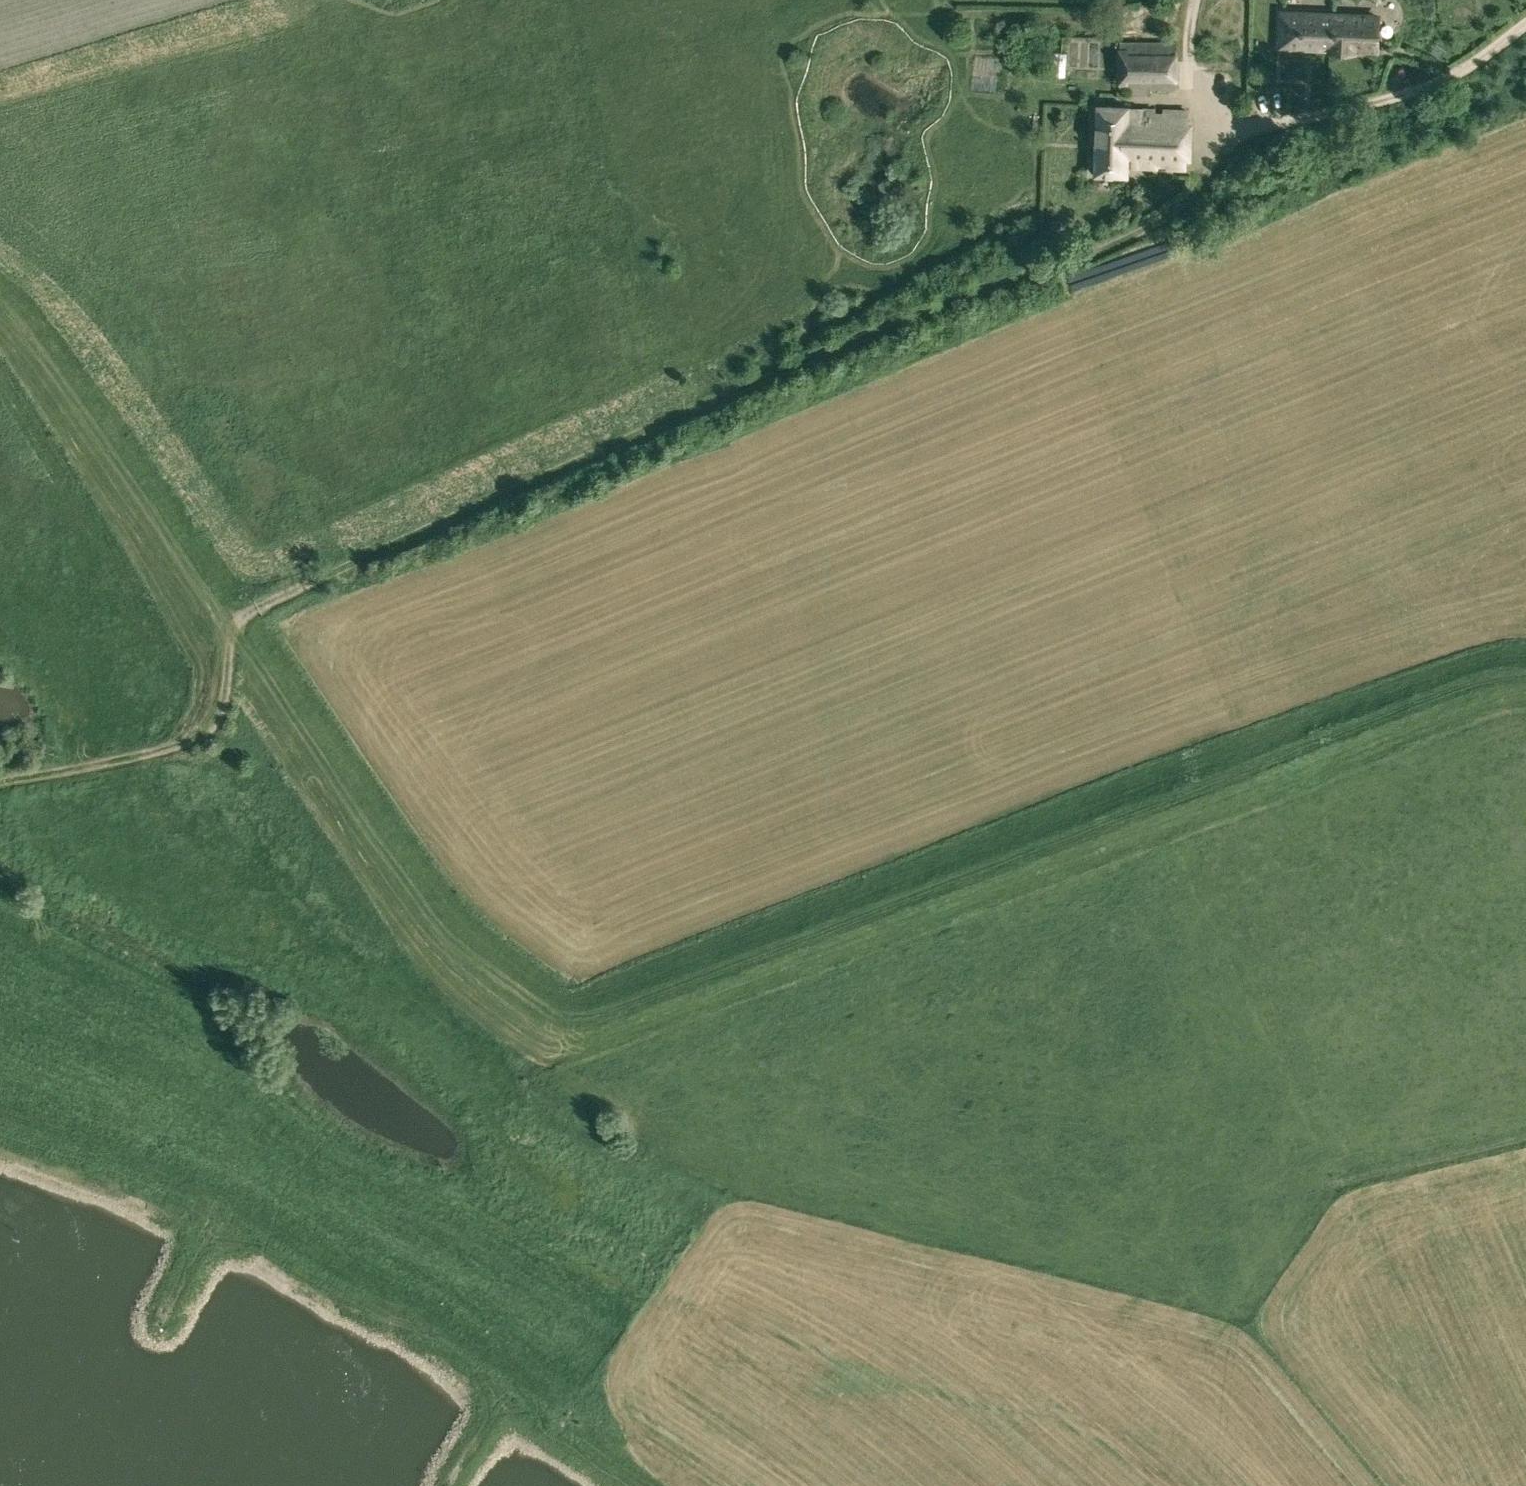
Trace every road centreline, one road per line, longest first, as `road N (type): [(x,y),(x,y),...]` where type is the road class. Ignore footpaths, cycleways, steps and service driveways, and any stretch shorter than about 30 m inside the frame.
road 1 (track): [(0,775),(159,754),(199,739),(219,719),(235,628),(258,607),(1030,268),(1124,234),(1188,199),(1230,134),(1429,87),(1525,24)]

